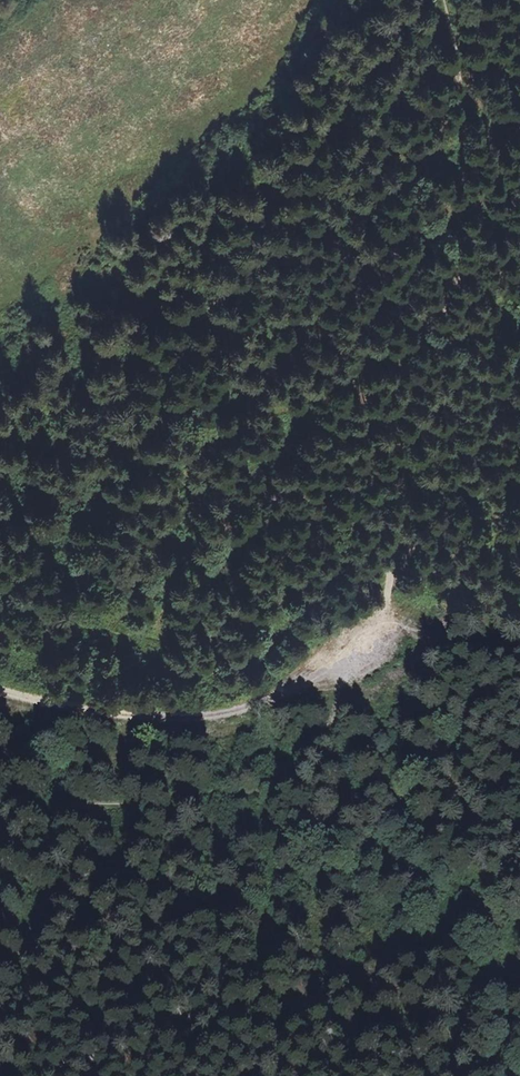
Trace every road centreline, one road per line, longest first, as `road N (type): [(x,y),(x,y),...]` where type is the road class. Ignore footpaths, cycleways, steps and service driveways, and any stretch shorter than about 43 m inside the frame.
road 1 (track): [(460,272),(404,468),(388,601),(354,657),(336,712),(295,770),(266,787),(219,794),(0,812)]
road 2 (track): [(0,689),(170,723),(278,703),(354,657)]
road 3 (track): [(447,0),(462,91),(460,272)]
road 4 (track): [(460,272),(519,461)]

